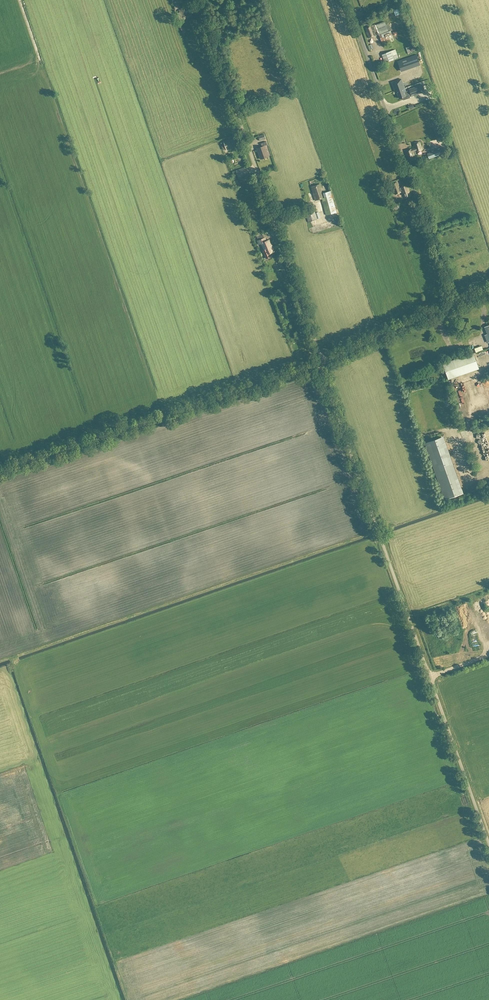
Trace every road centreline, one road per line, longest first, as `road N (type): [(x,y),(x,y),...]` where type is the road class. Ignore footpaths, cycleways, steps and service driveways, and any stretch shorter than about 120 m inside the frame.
road 1 (unclassified): [(488,845),(320,364)]
road 2 (unclassified): [(320,364),(197,0)]
road 3 (unclassified): [(0,469),(320,364)]
road 4 (unclassified): [(454,303),(349,0)]
road 5 (unclassified): [(320,364),(454,303)]

